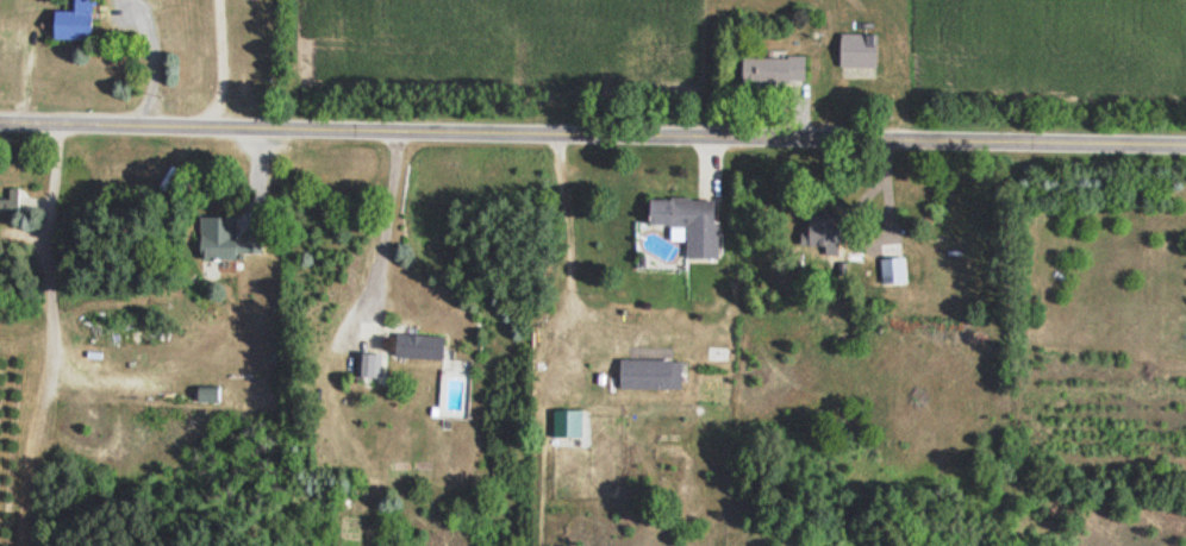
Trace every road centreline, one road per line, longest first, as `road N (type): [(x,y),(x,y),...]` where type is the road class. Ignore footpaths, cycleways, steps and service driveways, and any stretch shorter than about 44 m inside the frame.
road 1 (residential): [(1185,146),(0,124)]

